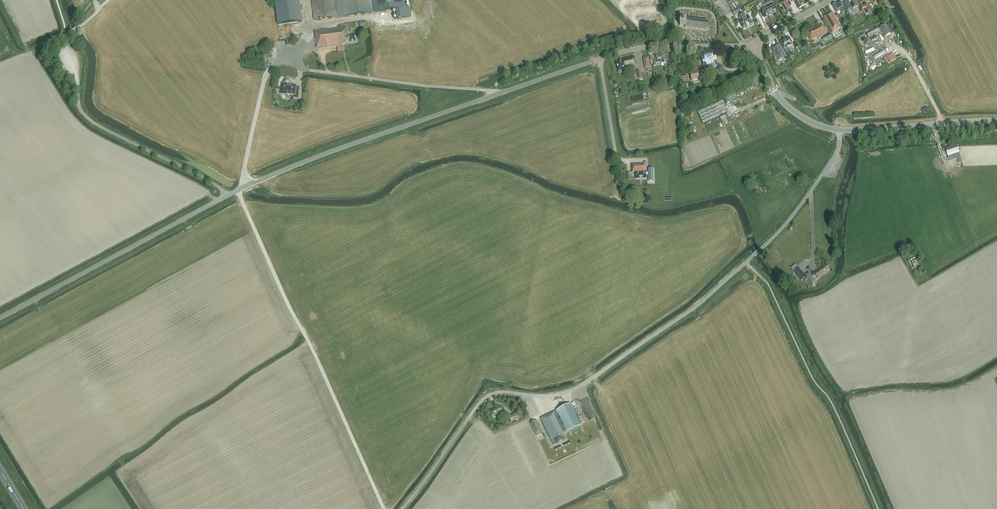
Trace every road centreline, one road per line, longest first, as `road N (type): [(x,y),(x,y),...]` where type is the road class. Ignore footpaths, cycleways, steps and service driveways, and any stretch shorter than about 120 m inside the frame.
road 1 (unclassified): [(0,318),(226,197),(325,154),(630,50),(754,43)]
road 2 (unclassified): [(402,508),(487,396),(576,388),(700,303),(785,224),(836,154),(840,130)]
road 3 (track): [(237,191),(384,508)]
road 4 (tertiary): [(840,130),(996,121)]

